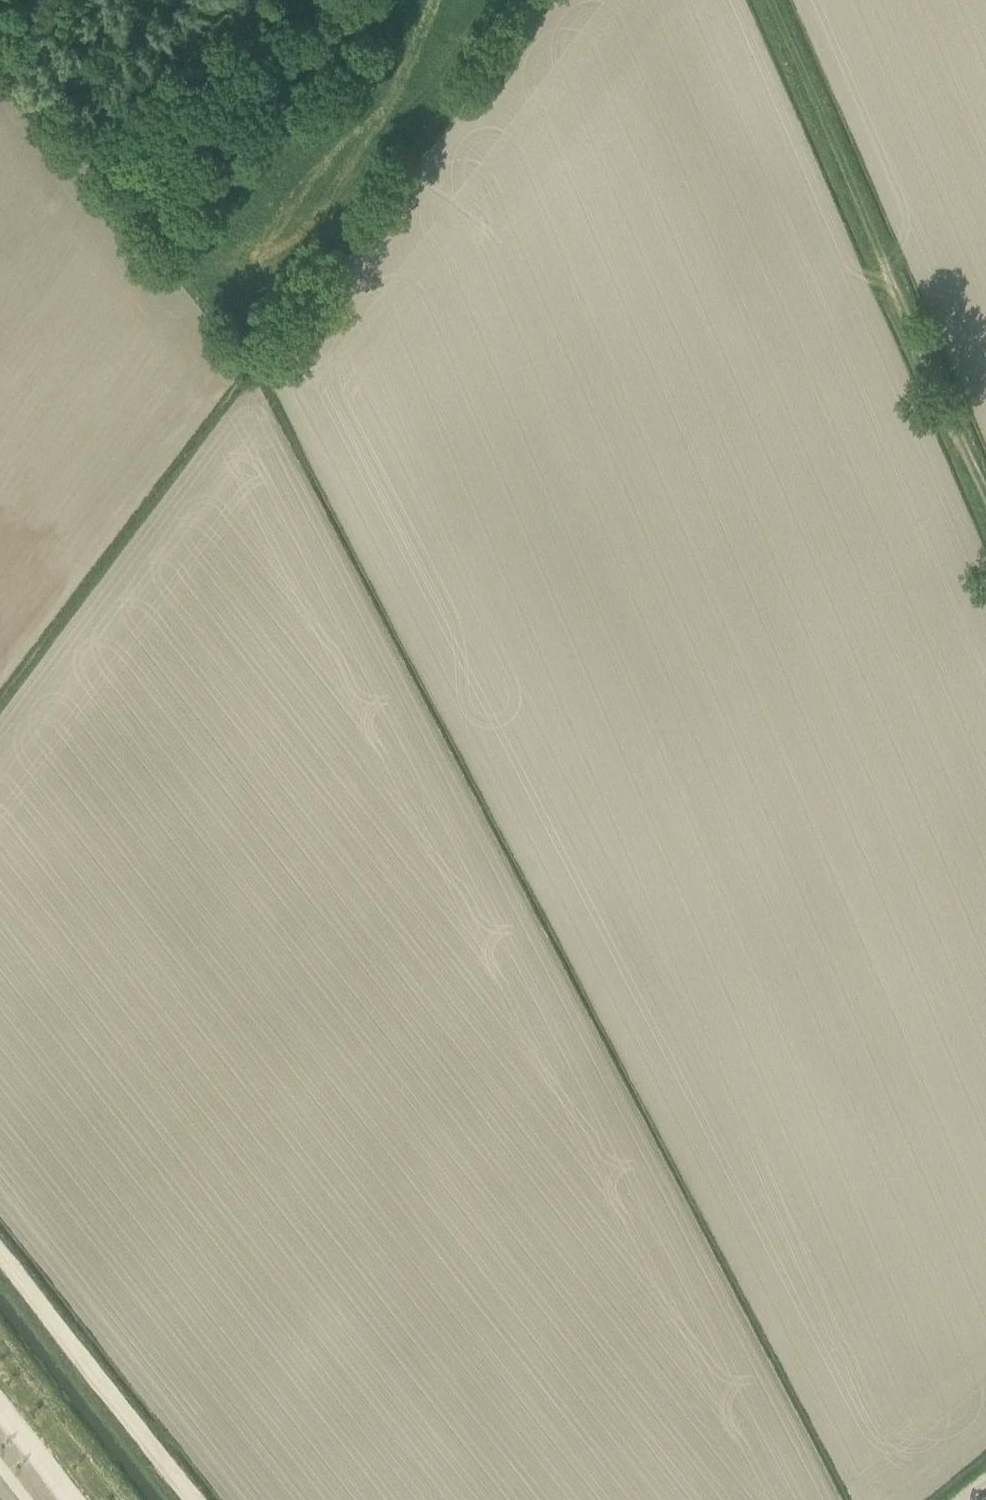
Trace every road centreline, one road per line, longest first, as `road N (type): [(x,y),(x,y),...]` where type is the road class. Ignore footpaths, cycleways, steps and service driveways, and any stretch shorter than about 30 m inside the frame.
road 1 (track): [(985,499),(769,0)]
road 2 (track): [(0,1258),(188,1499)]

